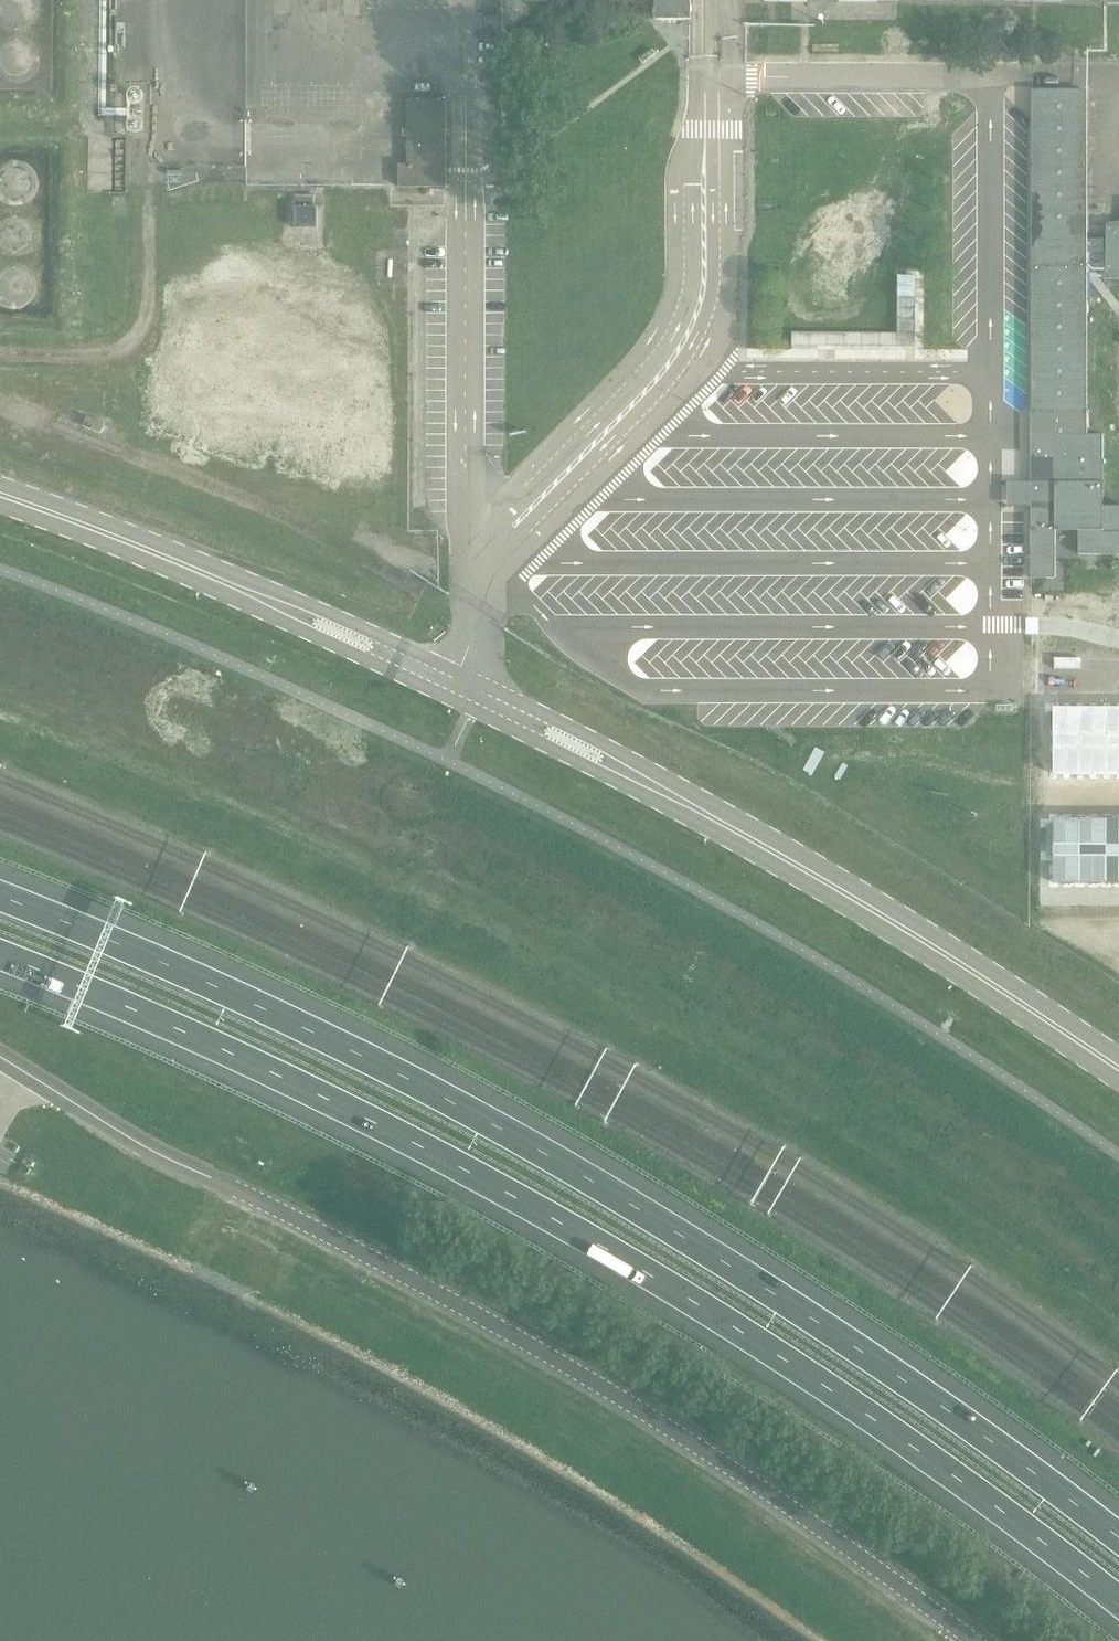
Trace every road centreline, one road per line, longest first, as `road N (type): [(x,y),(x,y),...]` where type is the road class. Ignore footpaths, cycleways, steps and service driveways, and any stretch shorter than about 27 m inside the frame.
road 1 (motorway): [(0,956),(218,1046),(559,1222),(999,1508),(1118,1601)]
road 2 (motorway): [(1118,1542),(1027,1465),(570,1172),(415,1086),(0,899)]
road 3 (unclassified): [(1118,1069),(890,919),(718,821),(476,699),(179,565),(0,500)]
road 4 (unclassified): [(972,1640),(820,1527),(554,1358),(154,1152),(0,1057)]

